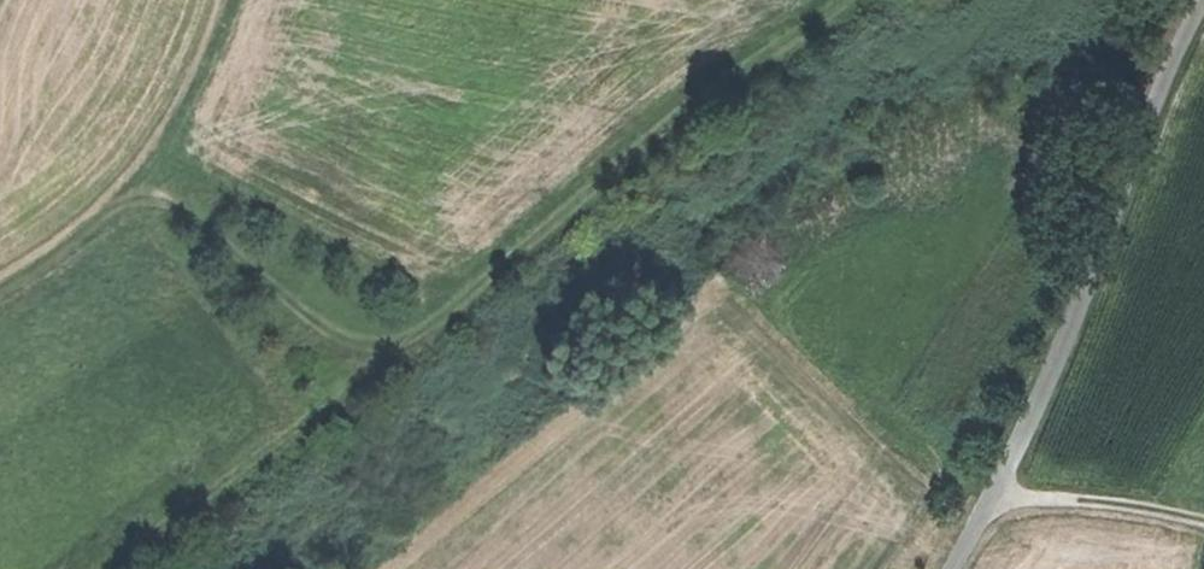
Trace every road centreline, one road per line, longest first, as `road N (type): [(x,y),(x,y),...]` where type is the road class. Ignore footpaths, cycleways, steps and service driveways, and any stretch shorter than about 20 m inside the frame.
road 1 (track): [(0,284),(40,266),(112,210),(156,195),(201,220),(313,341),(364,352),(425,332),(672,117),(839,0)]
road 2 (track): [(940,568),(1062,363),(1194,0)]
road 3 (track): [(1203,527),(1111,505),(984,495)]
road 4 (track): [(156,195),(158,158),(216,52),(231,0)]

